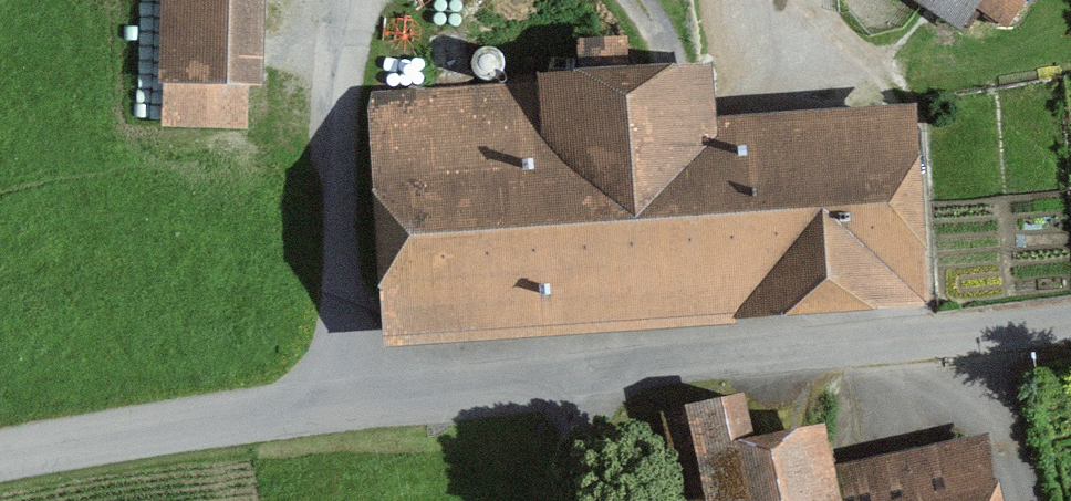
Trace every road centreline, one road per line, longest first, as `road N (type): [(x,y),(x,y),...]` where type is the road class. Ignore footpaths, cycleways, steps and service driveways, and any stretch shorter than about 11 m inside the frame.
road 1 (unclassified): [(1070,312),(565,364)]
road 2 (unclassified): [(350,0),(332,386)]
road 3 (unclassified): [(332,386),(138,396),(0,428)]
road 4 (unclassified): [(565,364),(332,386)]
road 5 (unclassified): [(597,500),(565,364)]

